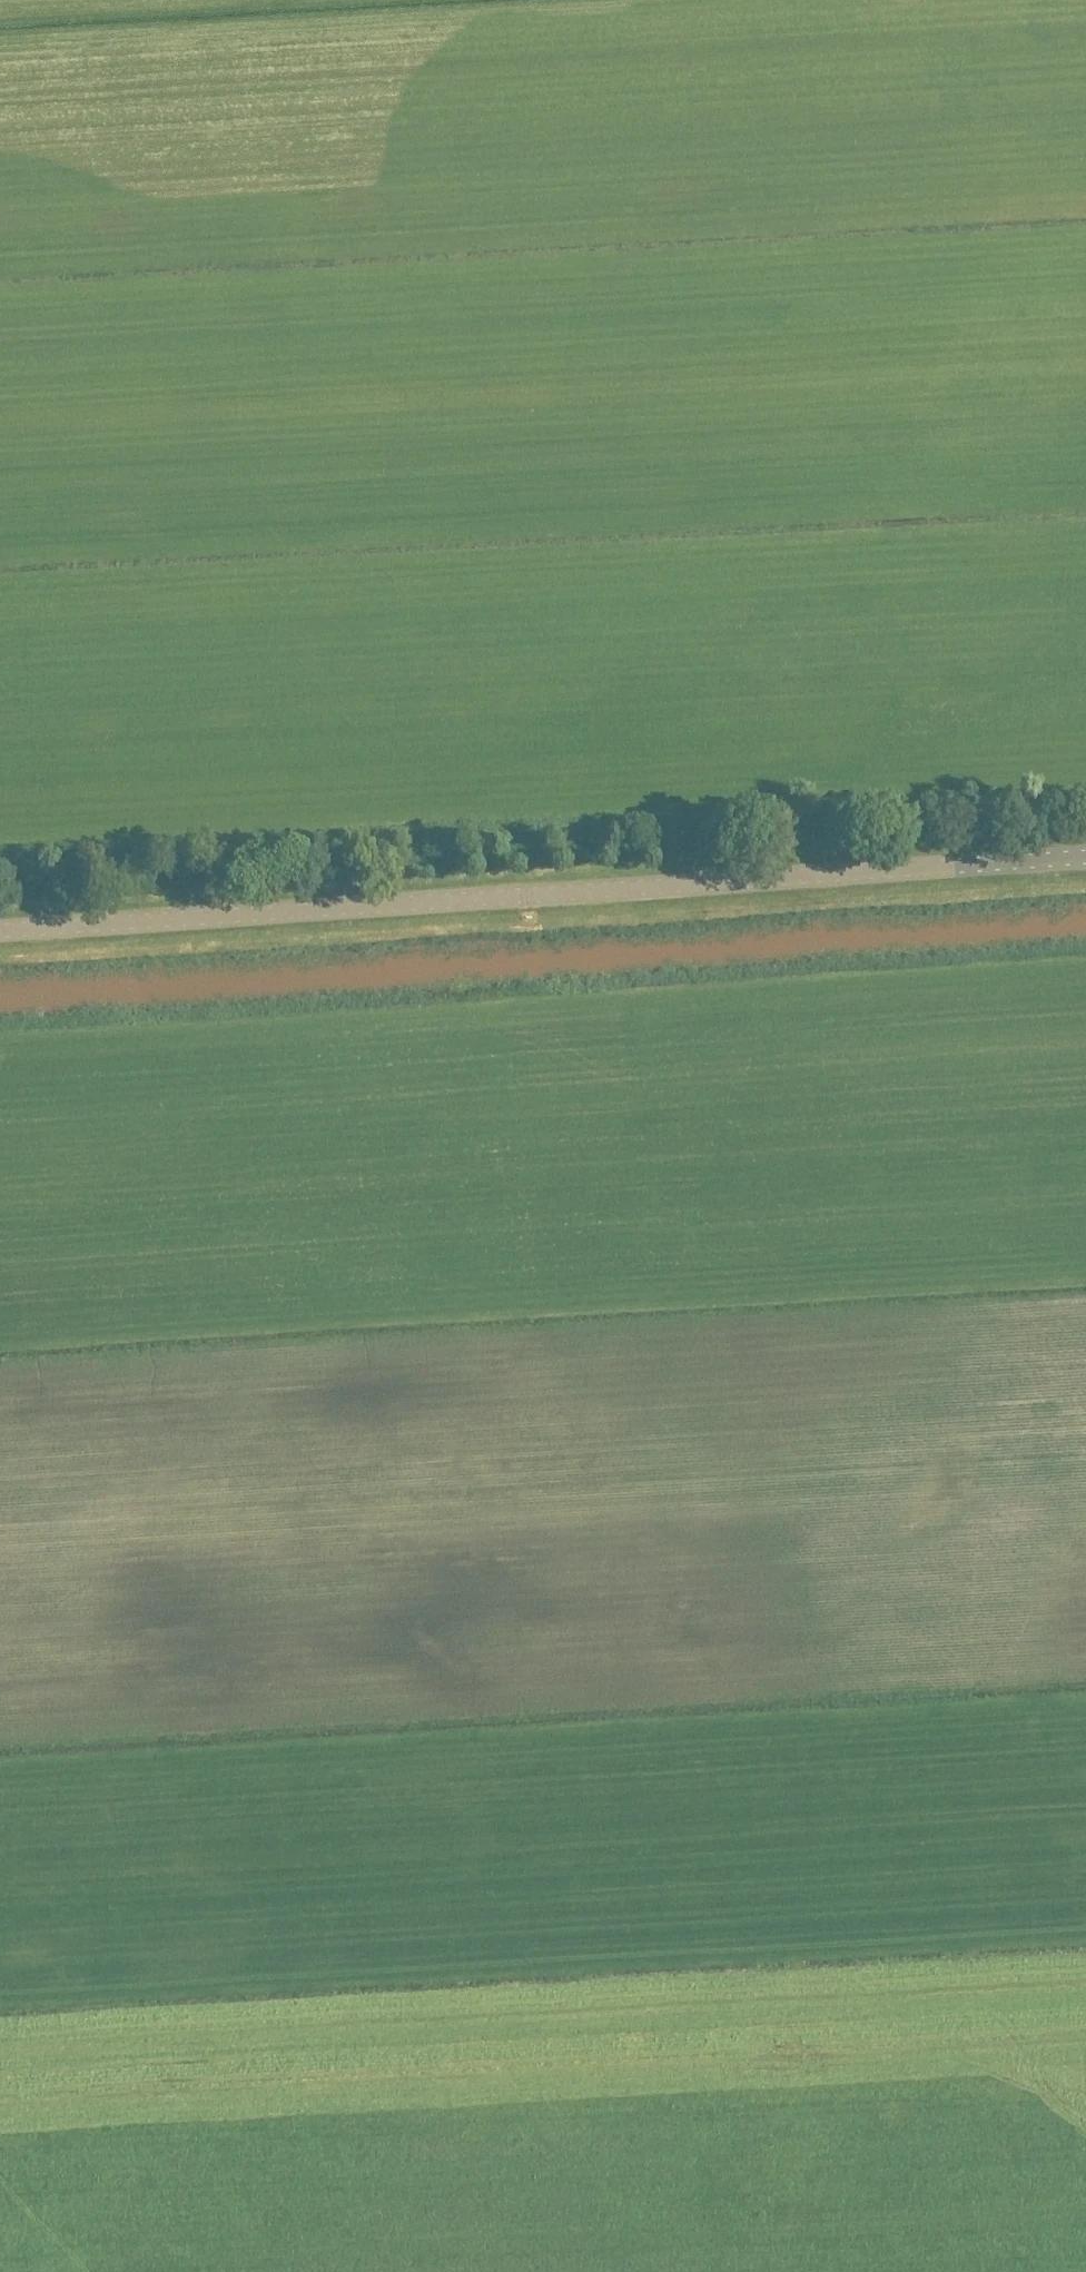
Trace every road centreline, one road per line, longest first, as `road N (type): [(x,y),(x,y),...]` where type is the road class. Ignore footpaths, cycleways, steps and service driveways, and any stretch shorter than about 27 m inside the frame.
road 1 (unclassified): [(0,923),(1085,855)]

